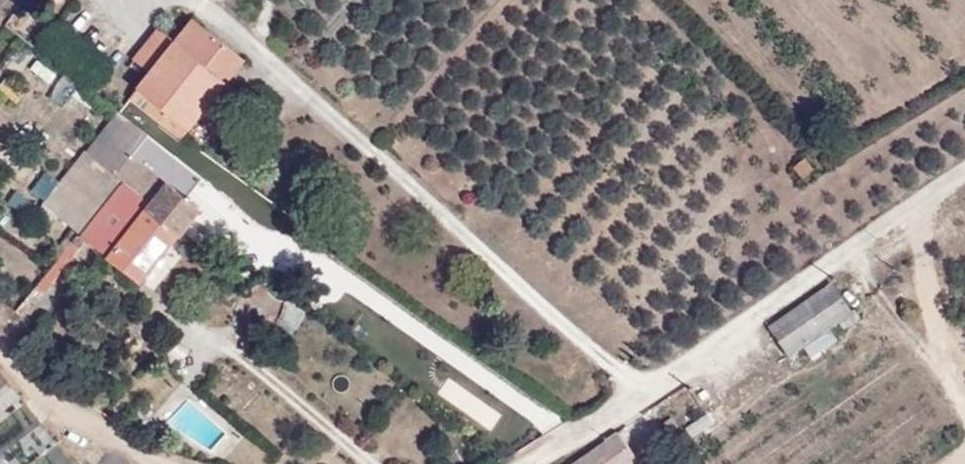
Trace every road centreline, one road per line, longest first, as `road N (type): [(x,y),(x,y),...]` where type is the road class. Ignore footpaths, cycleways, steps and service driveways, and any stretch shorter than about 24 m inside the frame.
road 1 (residential): [(648,387),(546,311),(234,31)]
road 2 (residential): [(964,170),(648,387)]
road 3 (residential): [(576,432),(531,415),(373,297),(320,268)]
road 4 (residential): [(168,463),(97,431),(0,347)]

